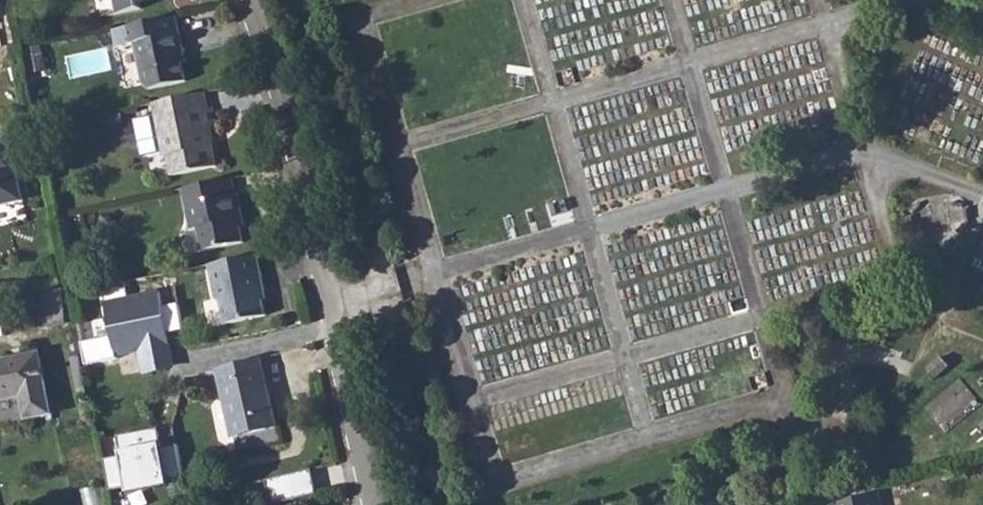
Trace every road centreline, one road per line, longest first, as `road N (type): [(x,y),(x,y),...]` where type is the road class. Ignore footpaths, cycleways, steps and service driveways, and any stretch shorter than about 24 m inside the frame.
road 1 (residential): [(372,504),(284,103),(245,0)]

